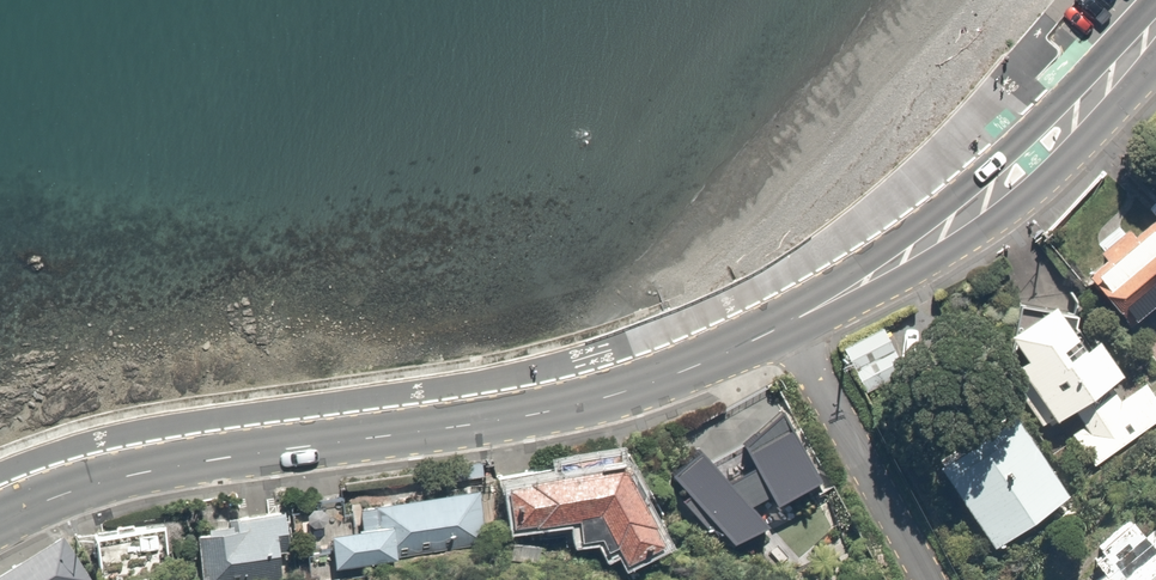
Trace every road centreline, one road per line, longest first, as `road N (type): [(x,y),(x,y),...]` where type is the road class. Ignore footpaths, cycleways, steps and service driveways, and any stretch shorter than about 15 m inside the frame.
road 1 (secondary): [(790,323),(620,395),(504,419),(201,462),(92,485),(0,520)]
road 2 (secondary): [(1155,29),(960,221),(790,323)]
road 3 (residential): [(790,323),(935,579)]

